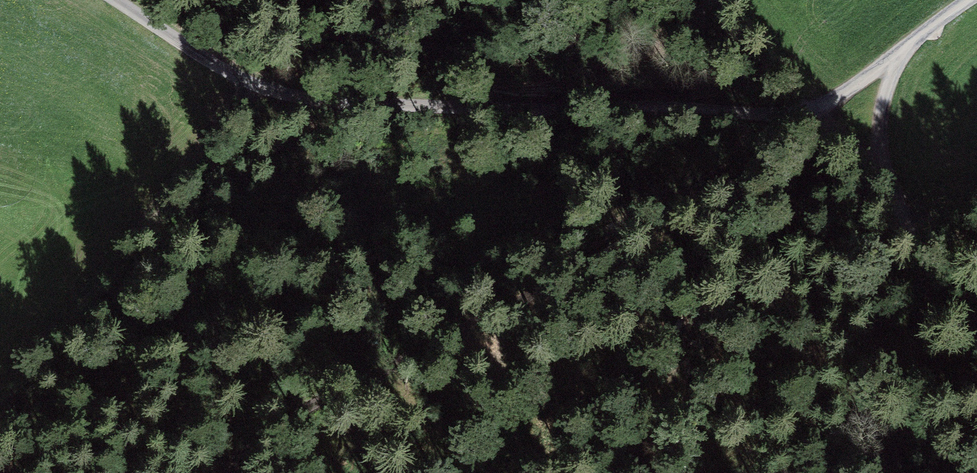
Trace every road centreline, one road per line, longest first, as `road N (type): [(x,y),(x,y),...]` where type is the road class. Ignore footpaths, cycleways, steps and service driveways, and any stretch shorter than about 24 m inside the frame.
road 1 (track): [(881,158),(809,114),(496,314),(363,381),(264,417),(0,430)]
road 2 (track): [(105,0),(234,78),(283,97),(337,106),(593,104),(782,115),(831,105),(970,0)]
road 3 (track): [(907,46),(881,124),(881,158),(918,305),(912,391),(880,472)]

